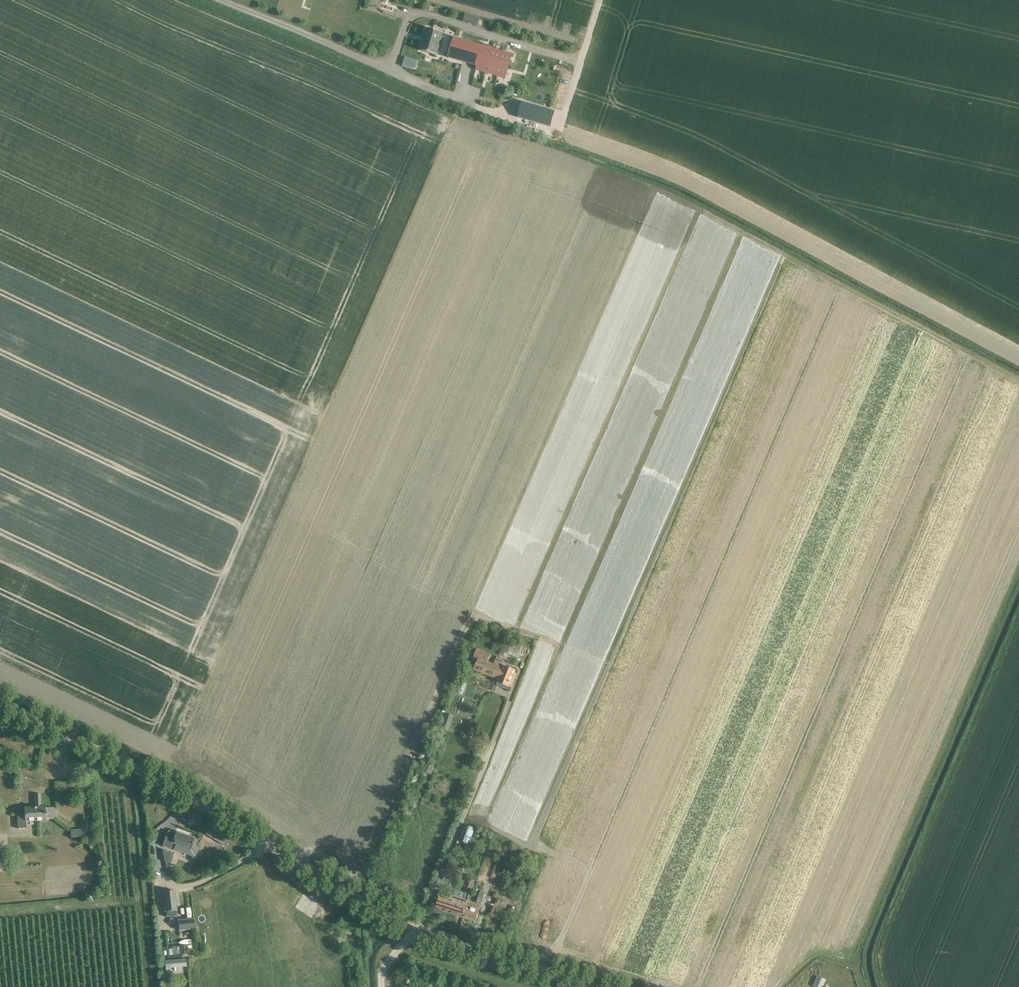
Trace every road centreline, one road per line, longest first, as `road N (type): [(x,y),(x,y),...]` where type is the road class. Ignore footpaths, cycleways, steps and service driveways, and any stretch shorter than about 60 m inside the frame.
road 1 (unclassified): [(0,699),(187,795),(358,899),(472,948),(599,986)]

